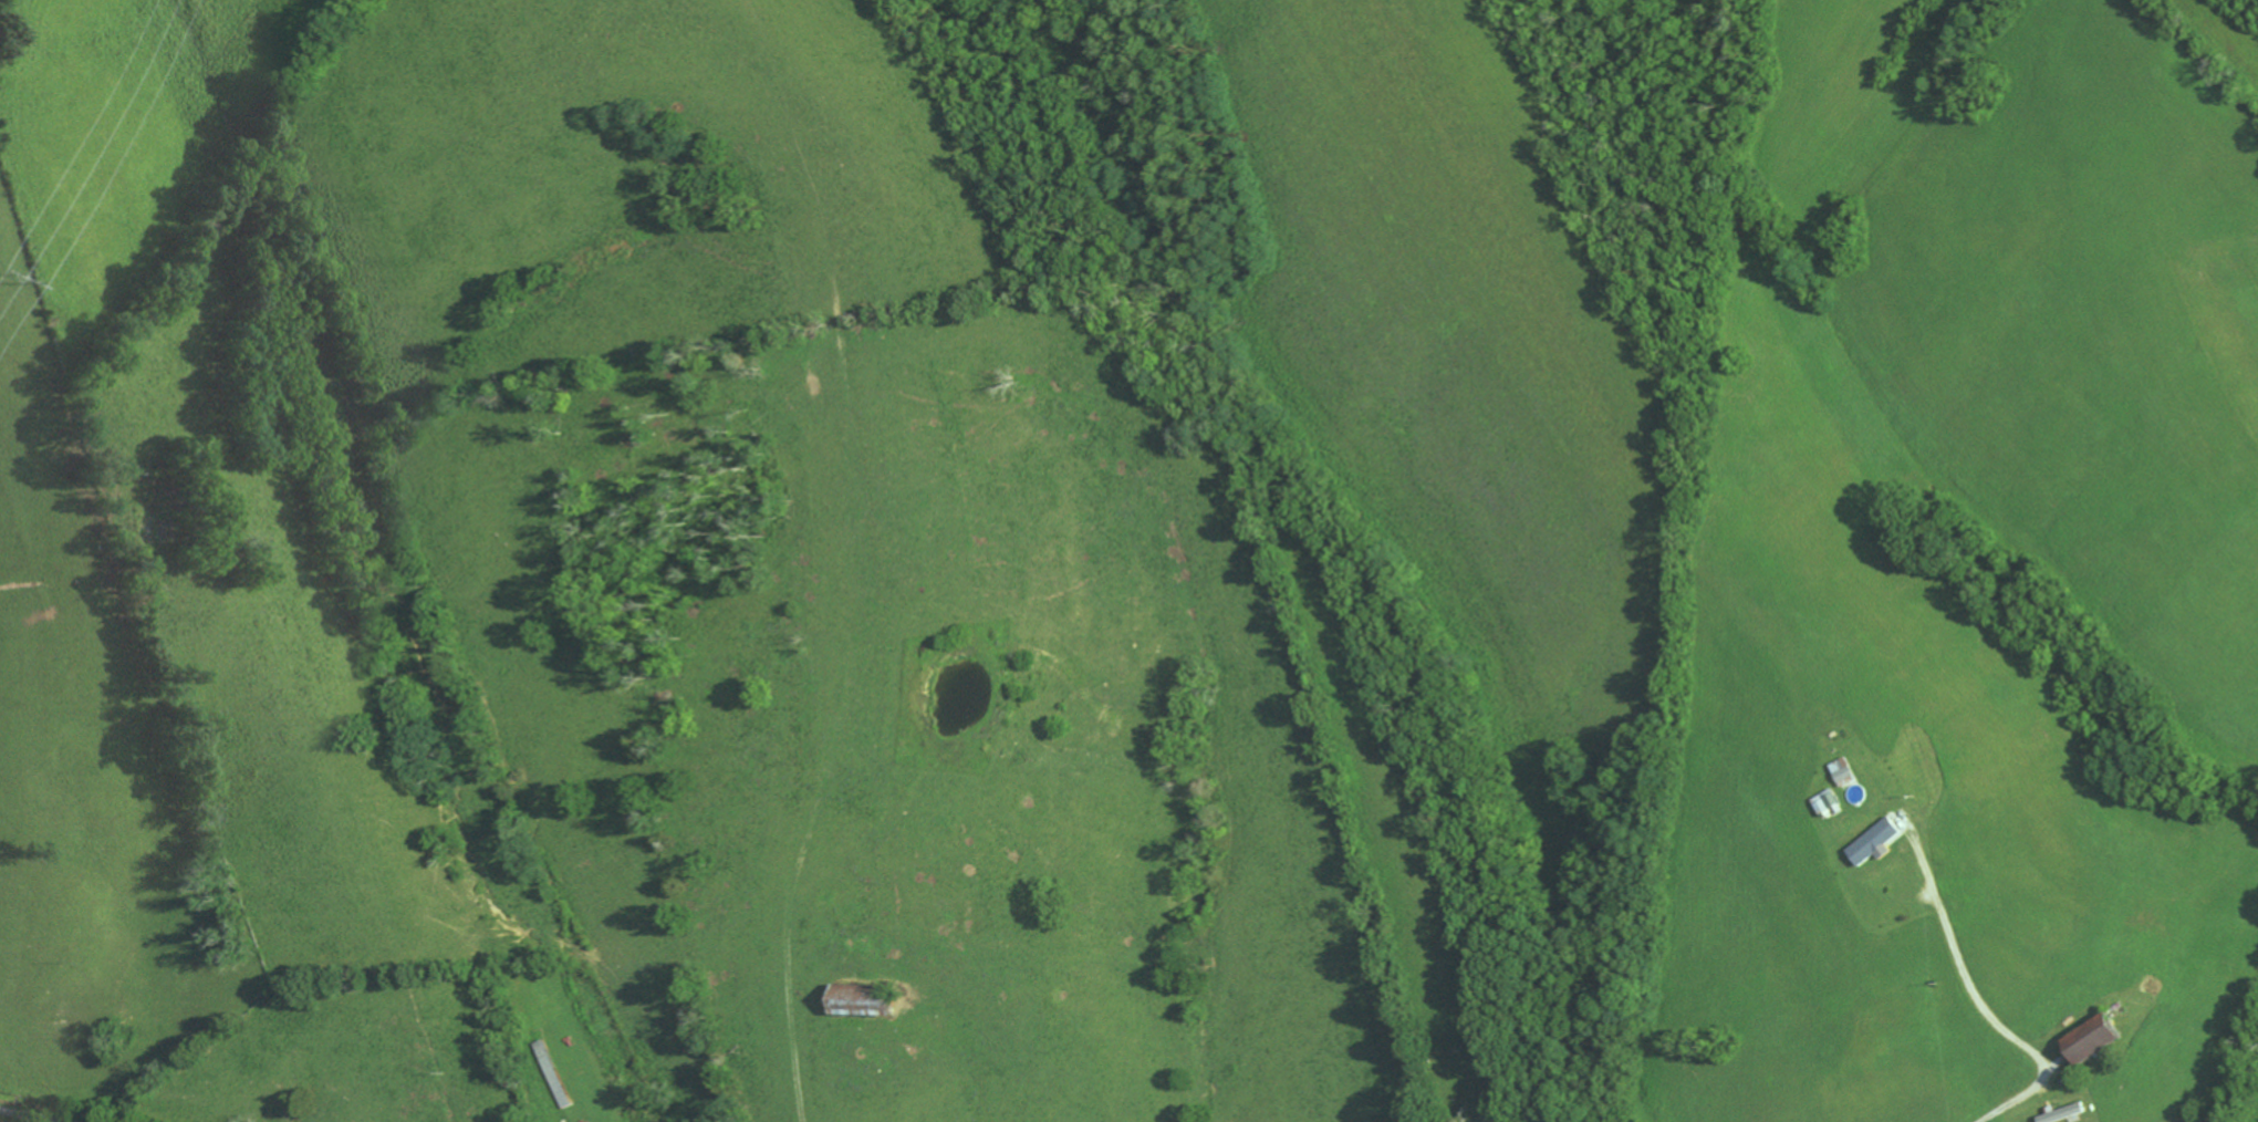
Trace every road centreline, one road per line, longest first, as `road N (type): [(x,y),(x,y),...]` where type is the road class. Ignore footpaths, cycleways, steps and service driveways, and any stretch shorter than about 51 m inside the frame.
road 1 (residential): [(2208,1121),(2257,969)]

